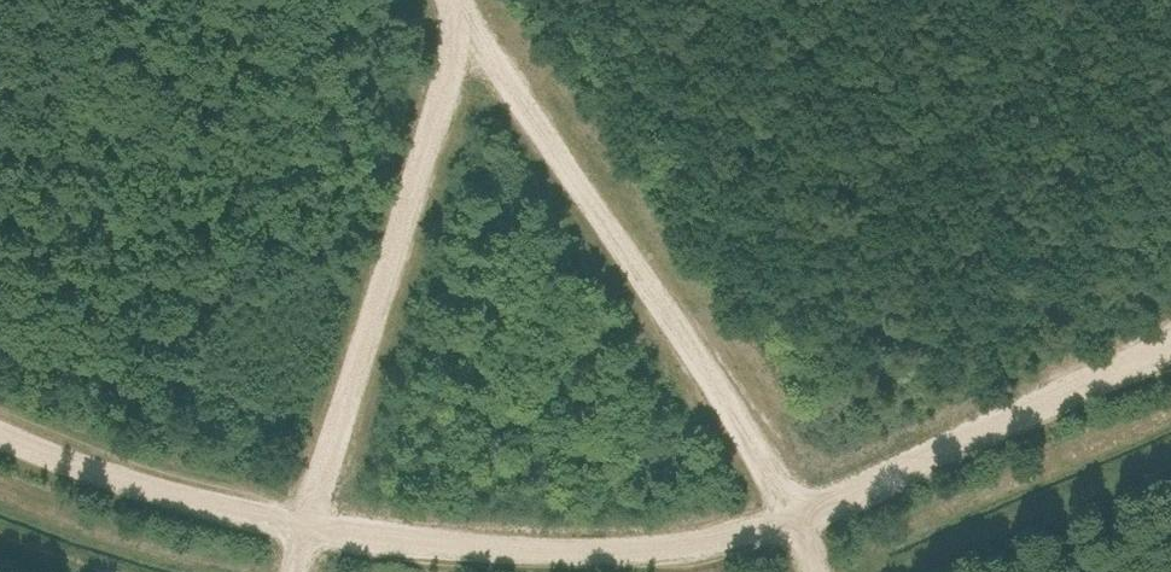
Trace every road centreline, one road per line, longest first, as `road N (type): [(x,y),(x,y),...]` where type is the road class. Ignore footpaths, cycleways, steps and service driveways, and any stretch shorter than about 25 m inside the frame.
road 1 (track): [(1170,349),(764,535),(585,557),(377,536),(32,454),(0,439)]
road 2 (track): [(813,571),(792,521),(651,284),(454,0)]
road 3 (track): [(455,3),(417,172),(296,571)]

